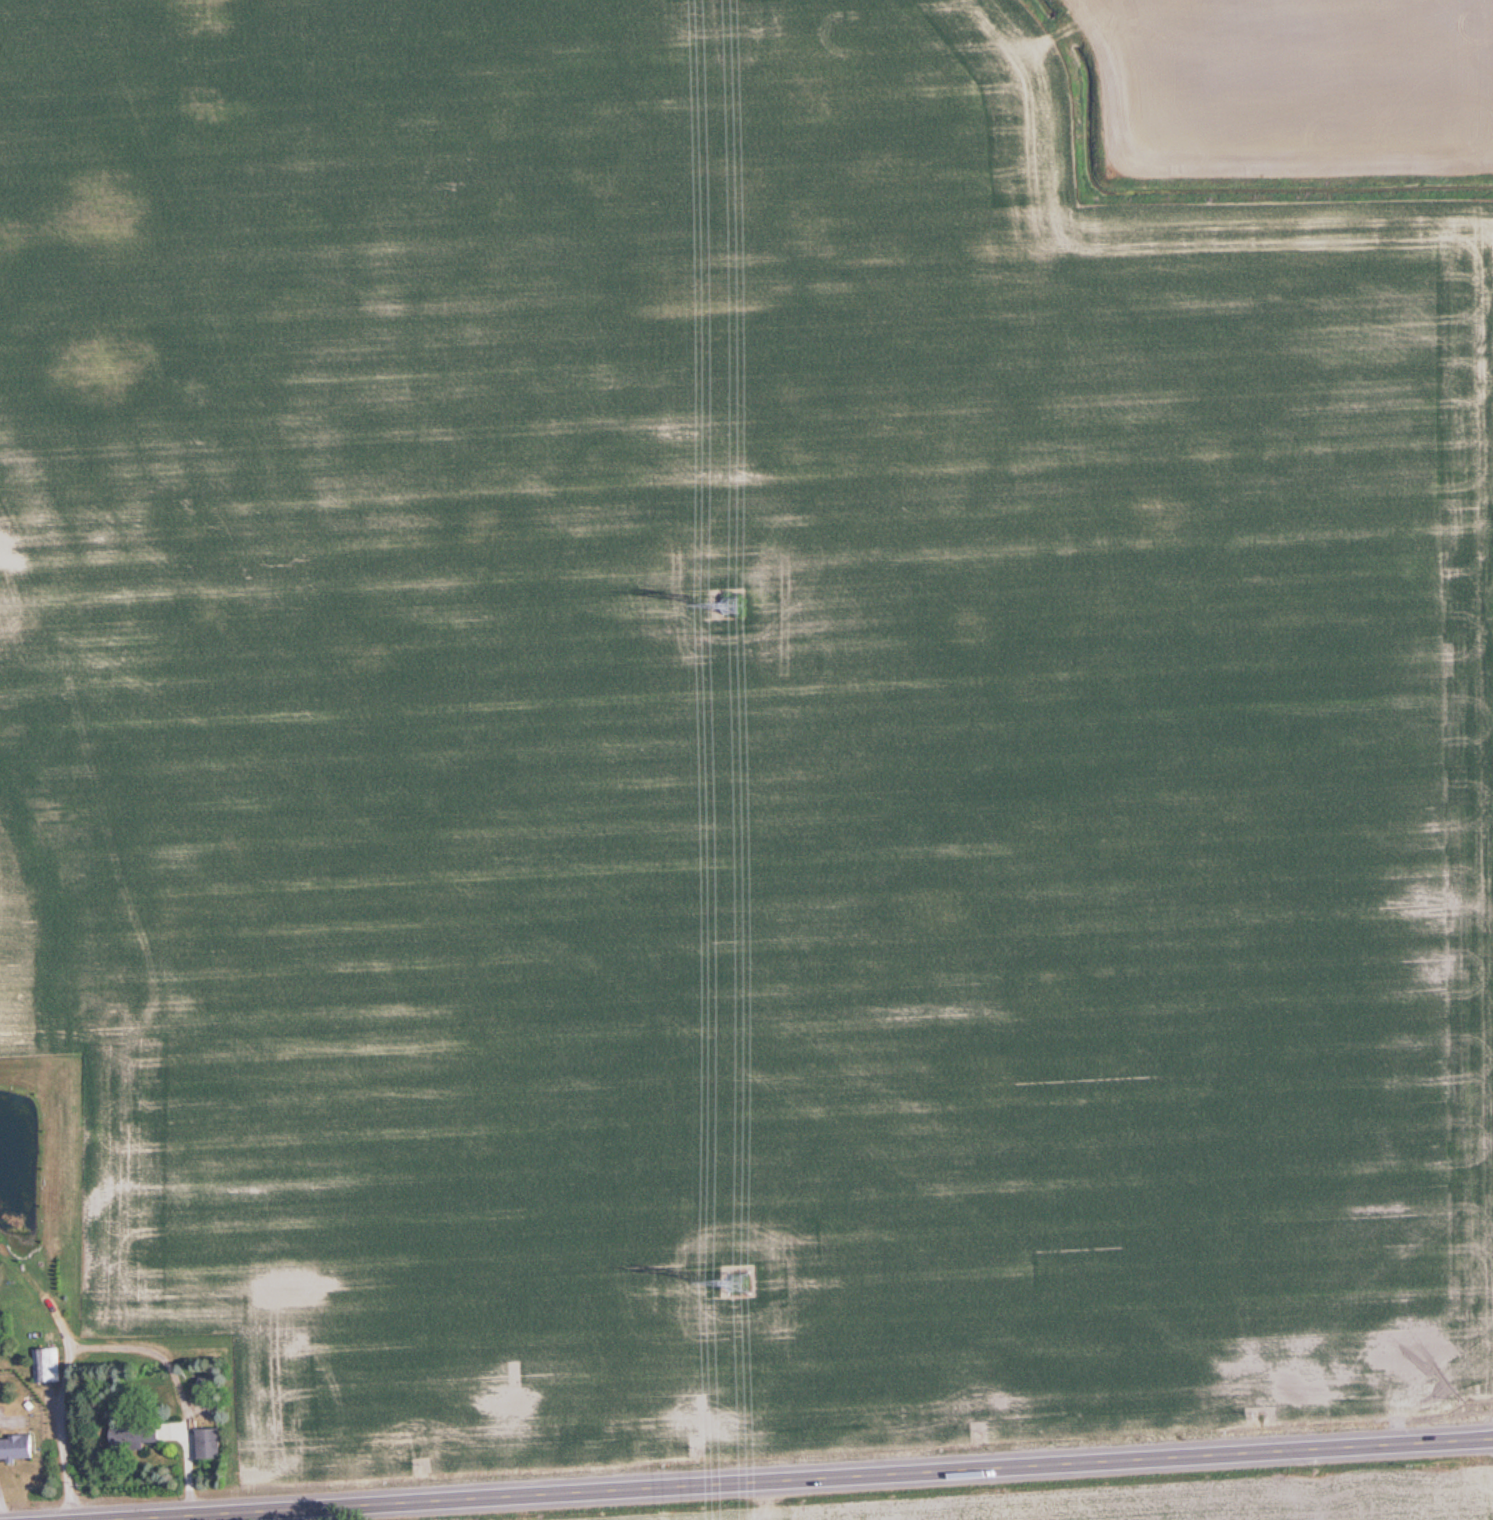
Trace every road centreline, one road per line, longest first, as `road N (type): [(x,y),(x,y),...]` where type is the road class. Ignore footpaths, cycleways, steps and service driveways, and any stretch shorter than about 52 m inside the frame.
road 1 (primary): [(125,1519),(1492,1440)]

